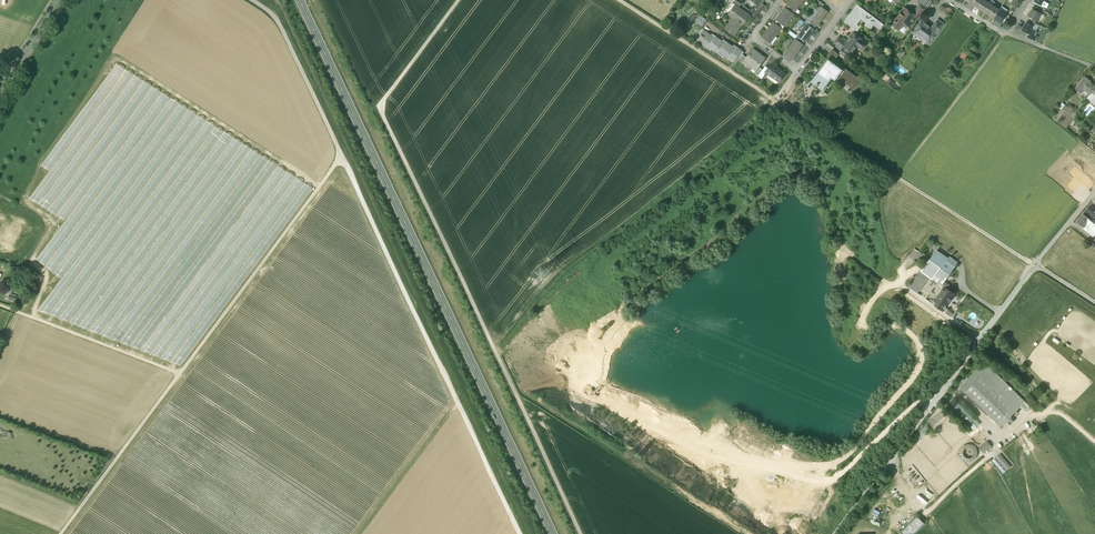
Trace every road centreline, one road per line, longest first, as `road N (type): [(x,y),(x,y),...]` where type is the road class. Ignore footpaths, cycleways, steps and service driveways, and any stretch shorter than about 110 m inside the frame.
road 1 (track): [(252,0),(279,23),(342,156),(60,533)]
road 2 (track): [(460,0),(386,118),(583,533)]
road 3 (secondary): [(550,533),(299,0)]
road 4 (track): [(623,0),(1037,263)]
road 5 (track): [(524,533),(342,156)]
road 6 (track): [(384,501),(179,374),(29,317)]
road 7 (track): [(1037,263),(855,509)]
road 8 (track): [(1003,33),(899,175)]
road 9 (track): [(457,403),(360,533)]

